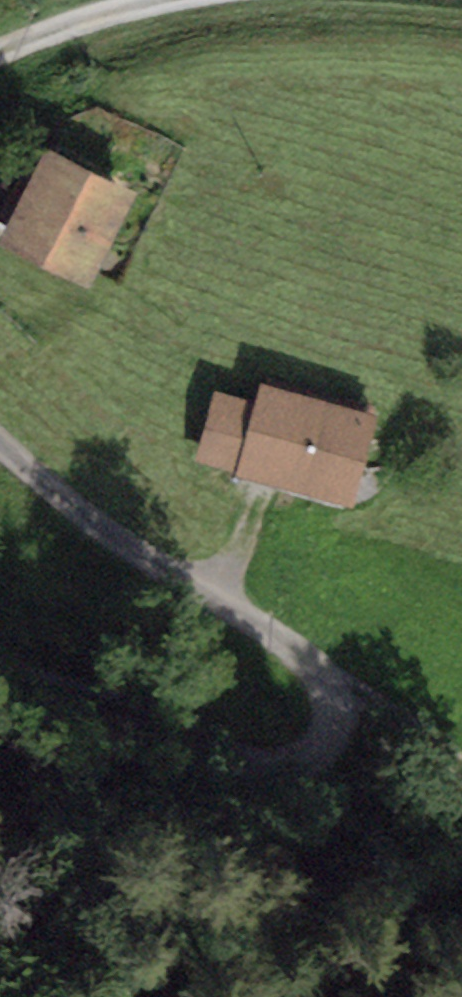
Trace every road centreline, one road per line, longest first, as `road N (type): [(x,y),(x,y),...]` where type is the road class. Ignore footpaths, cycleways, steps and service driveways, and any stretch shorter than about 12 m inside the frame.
road 1 (track): [(0,426),(132,542),(367,707)]
road 2 (track): [(0,709),(254,773),(367,707)]
road 3 (track): [(115,0),(0,53)]
road 4 (track): [(367,707),(461,786)]

